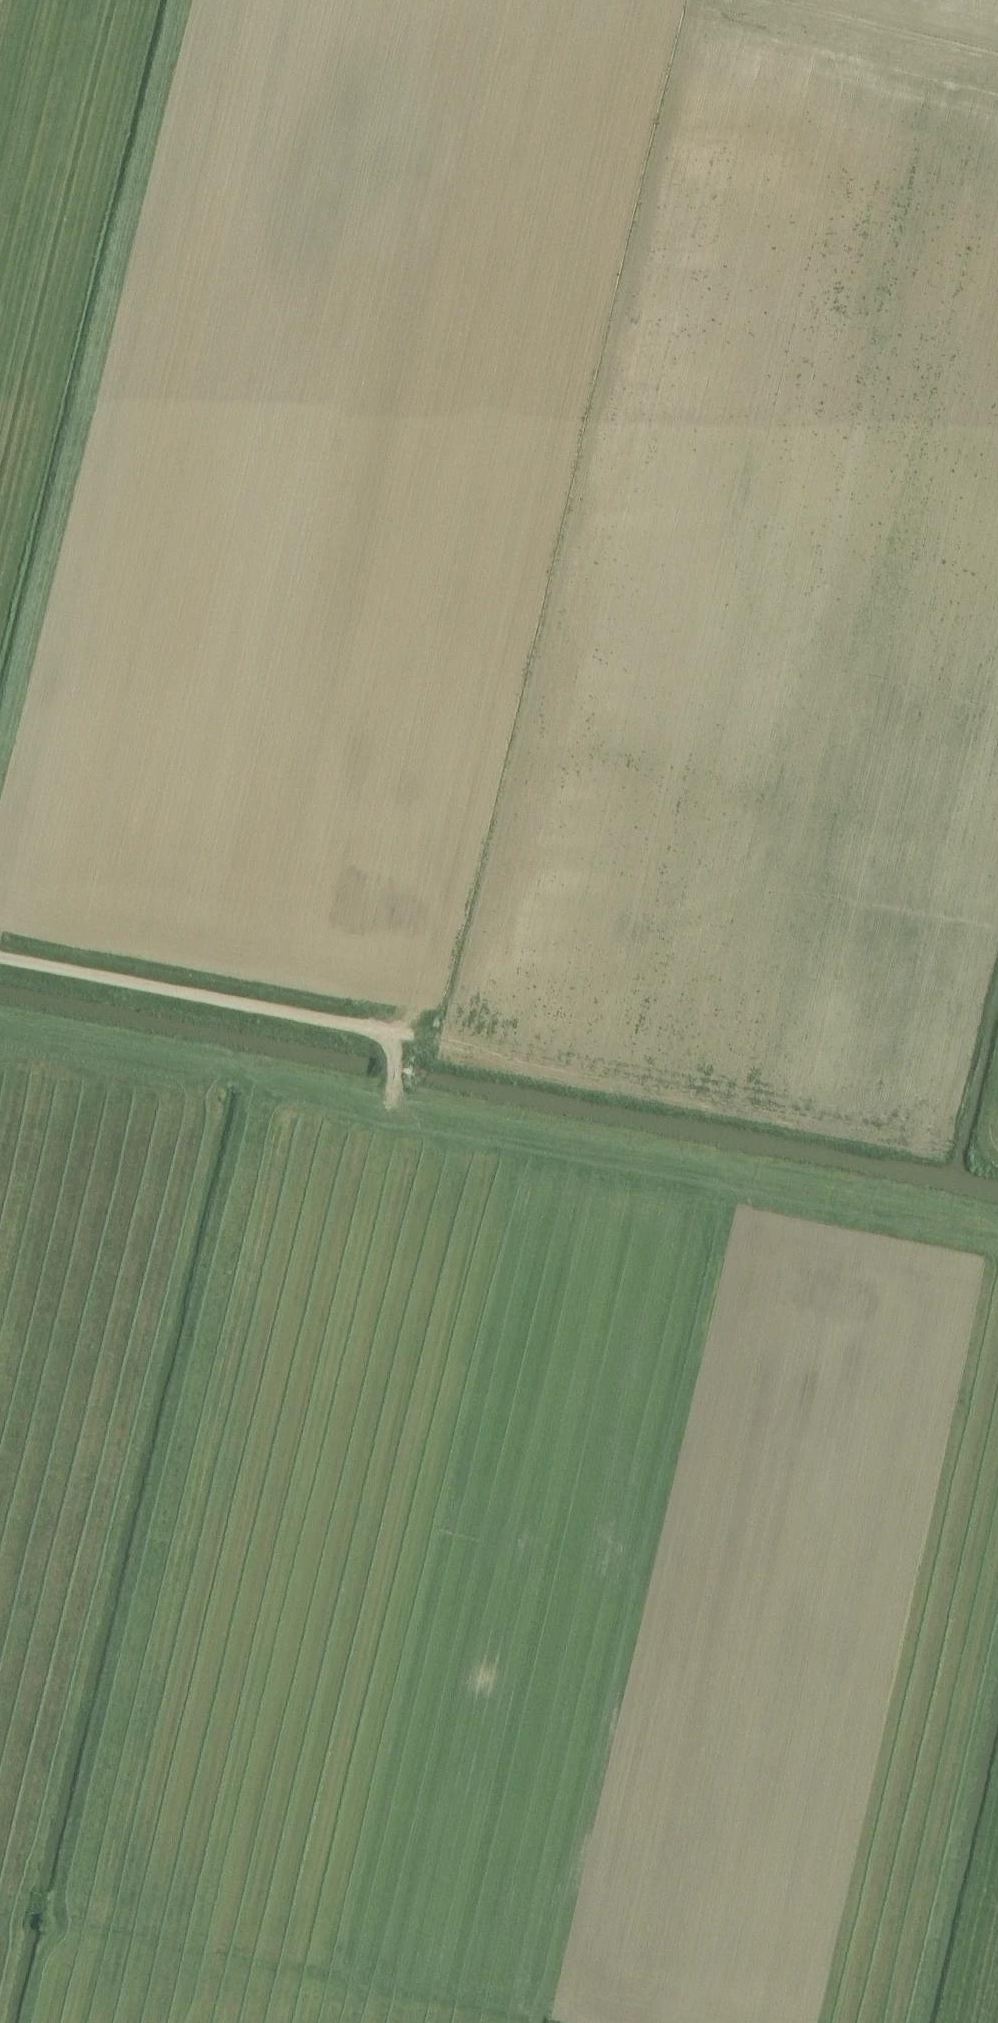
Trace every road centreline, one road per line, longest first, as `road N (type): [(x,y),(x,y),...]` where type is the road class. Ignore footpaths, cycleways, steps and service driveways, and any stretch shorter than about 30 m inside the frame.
road 1 (unclassified): [(406,1046),(0,966)]

